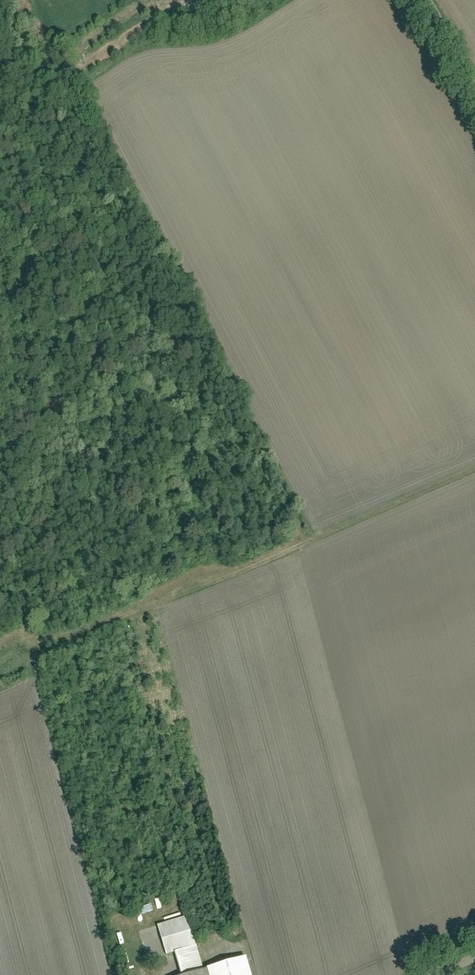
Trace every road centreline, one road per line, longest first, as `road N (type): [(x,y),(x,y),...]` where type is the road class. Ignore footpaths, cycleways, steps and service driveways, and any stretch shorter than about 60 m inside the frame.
road 1 (track): [(474,467),(153,597)]

